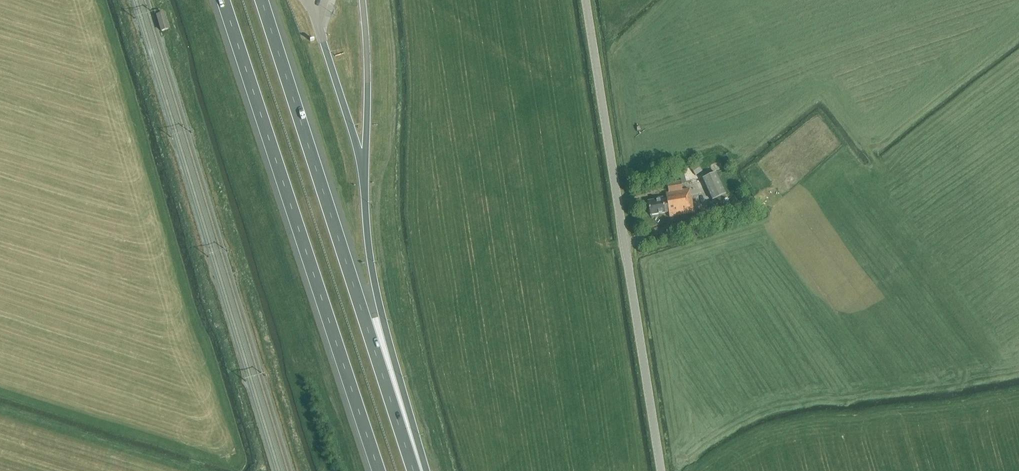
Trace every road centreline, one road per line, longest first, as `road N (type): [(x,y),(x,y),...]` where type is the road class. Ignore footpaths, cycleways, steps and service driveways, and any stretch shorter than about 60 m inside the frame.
road 1 (motorway): [(224,0),(380,470)]
road 2 (motorway): [(414,470),(261,0)]
road 3 (unclassified): [(661,470),(586,0)]
road 4 (motorway): [(427,470),(371,266),(363,168)]

